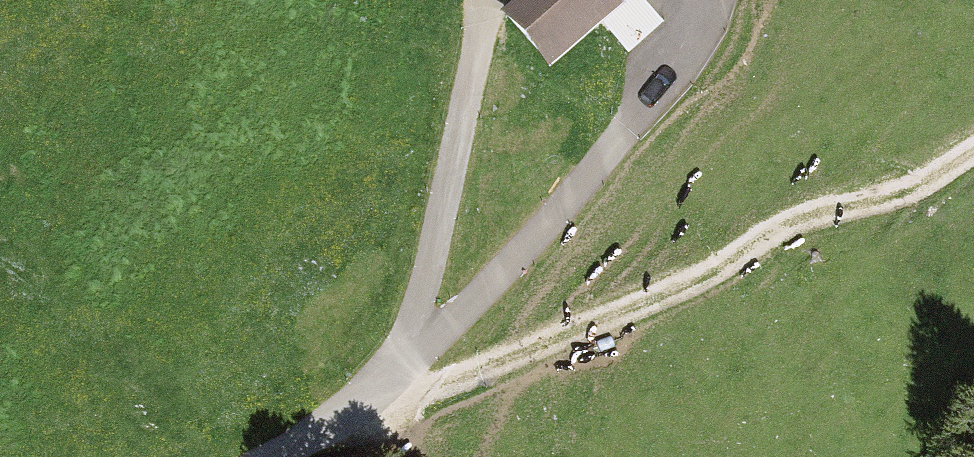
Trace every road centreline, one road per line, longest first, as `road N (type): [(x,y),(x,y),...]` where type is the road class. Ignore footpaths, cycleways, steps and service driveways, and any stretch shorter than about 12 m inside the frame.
road 1 (track): [(274,456),(348,418),(702,273),(973,143)]
road 2 (track): [(686,27),(612,133),(348,418)]
road 3 (track): [(403,359),(439,243),(488,0)]

